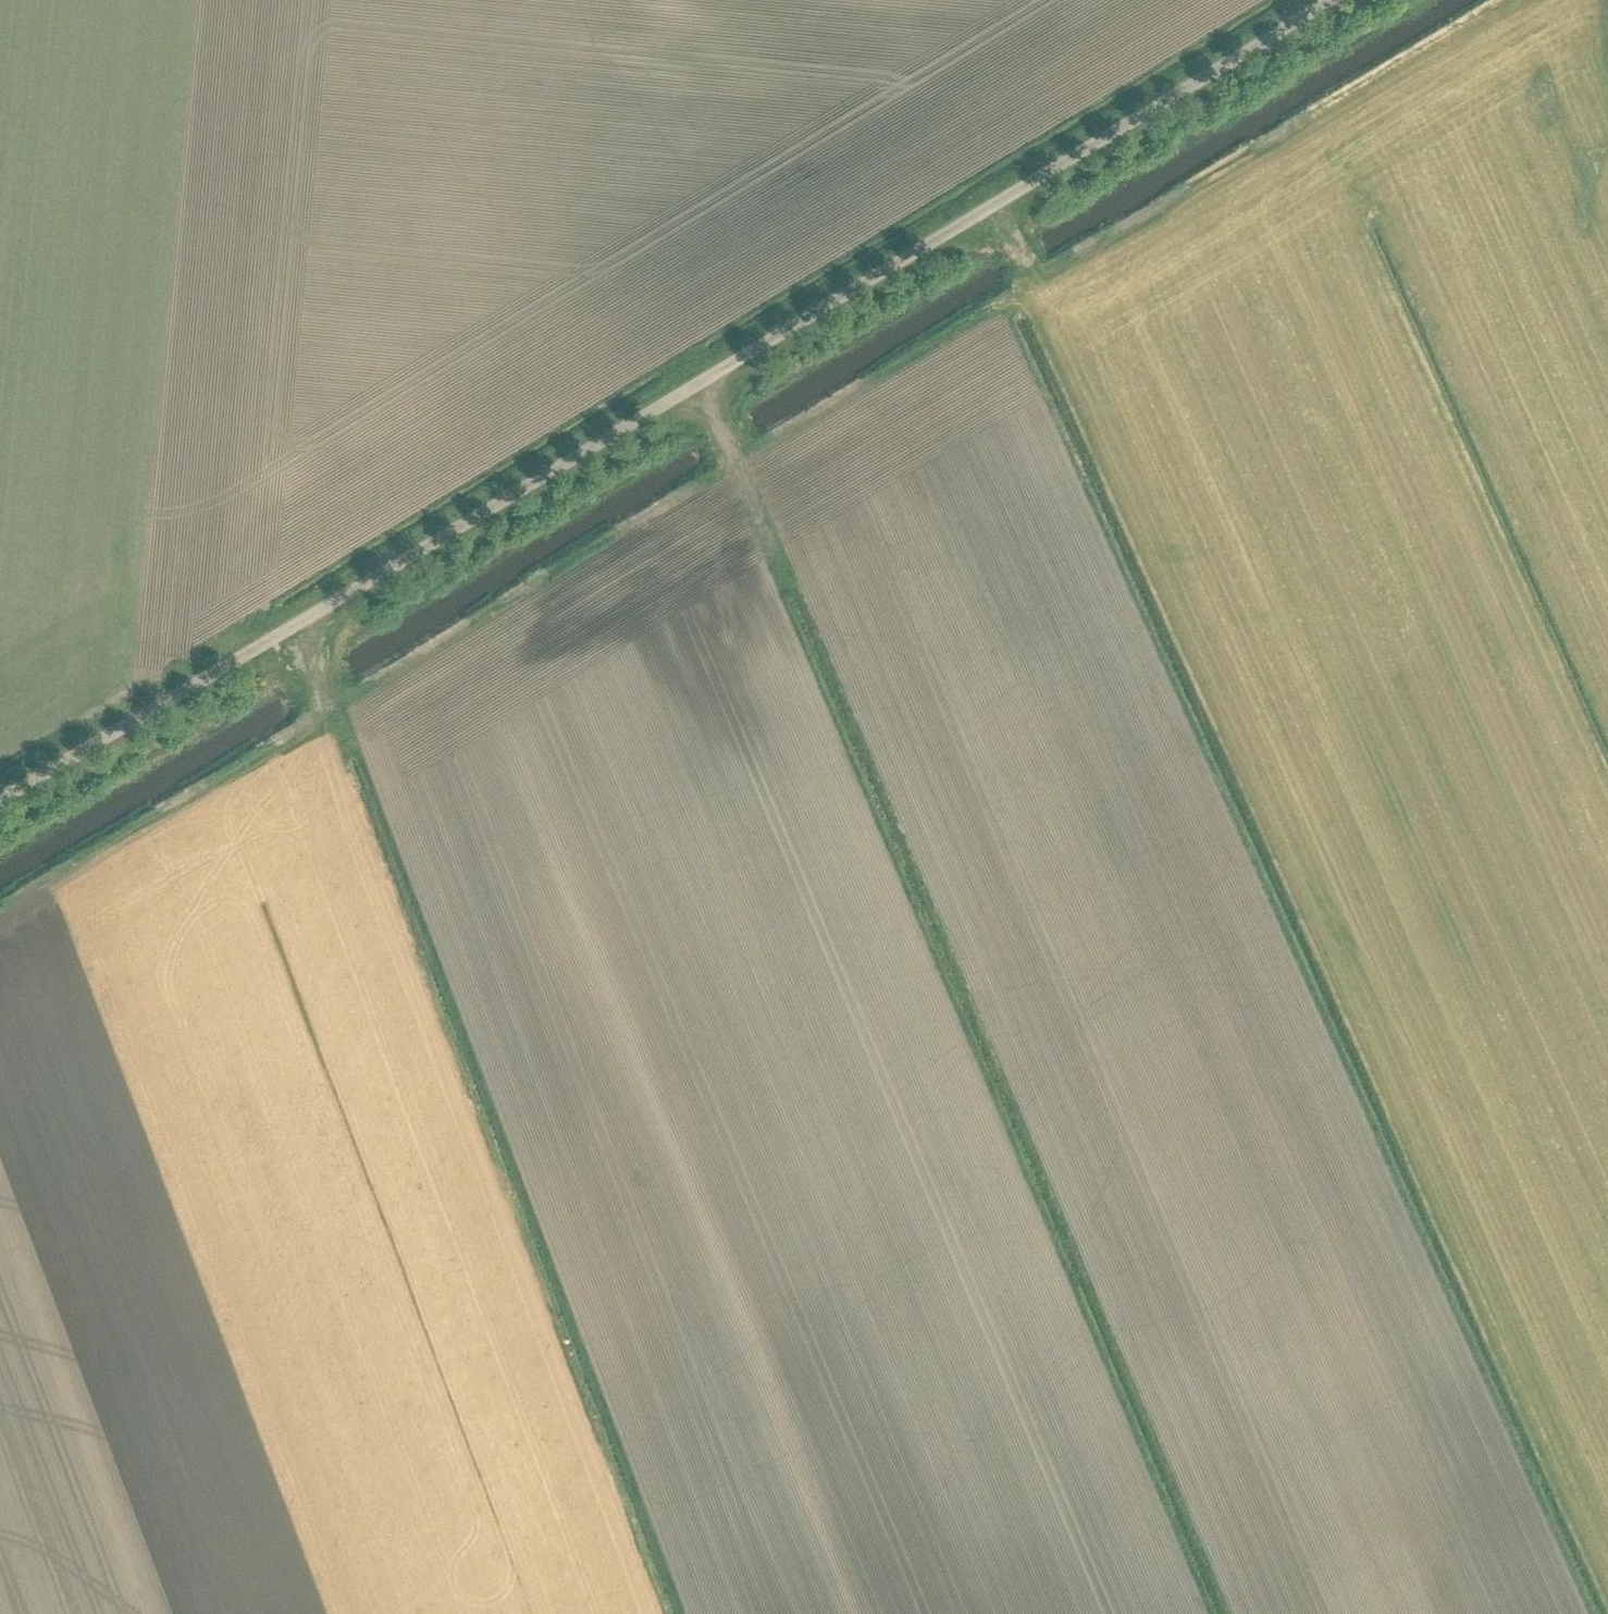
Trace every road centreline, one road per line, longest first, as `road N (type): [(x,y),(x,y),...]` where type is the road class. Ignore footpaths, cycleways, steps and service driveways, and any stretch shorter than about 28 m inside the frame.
road 1 (unclassified): [(0,803),(1331,0)]

